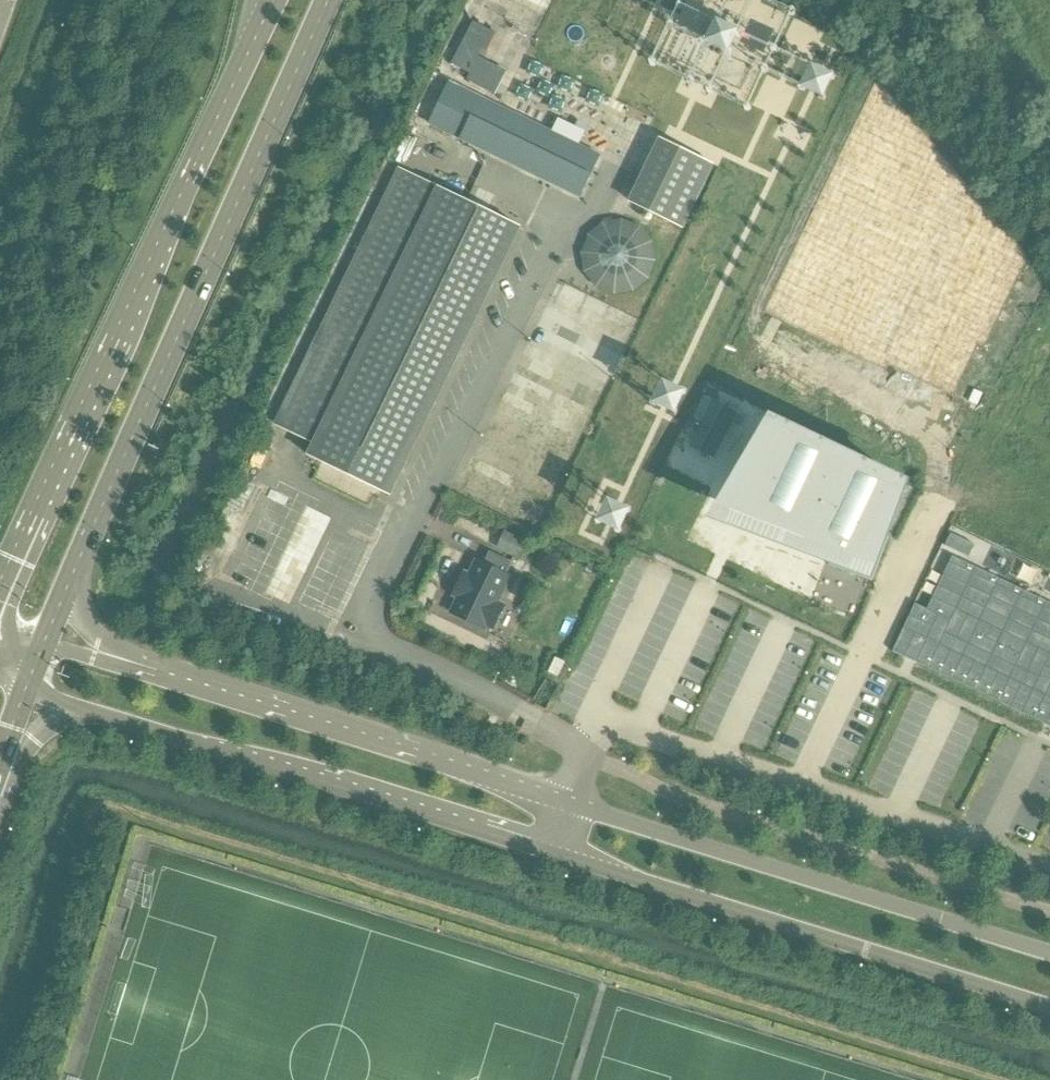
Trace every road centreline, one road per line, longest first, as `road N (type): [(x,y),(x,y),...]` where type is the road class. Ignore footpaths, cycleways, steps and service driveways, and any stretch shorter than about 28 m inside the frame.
road 1 (unclassified): [(96,715),(1049,1009)]
road 2 (unclassified): [(1049,955),(109,660)]
road 3 (secondary): [(277,0),(0,599)]
road 4 (secondary): [(76,571),(331,0)]

